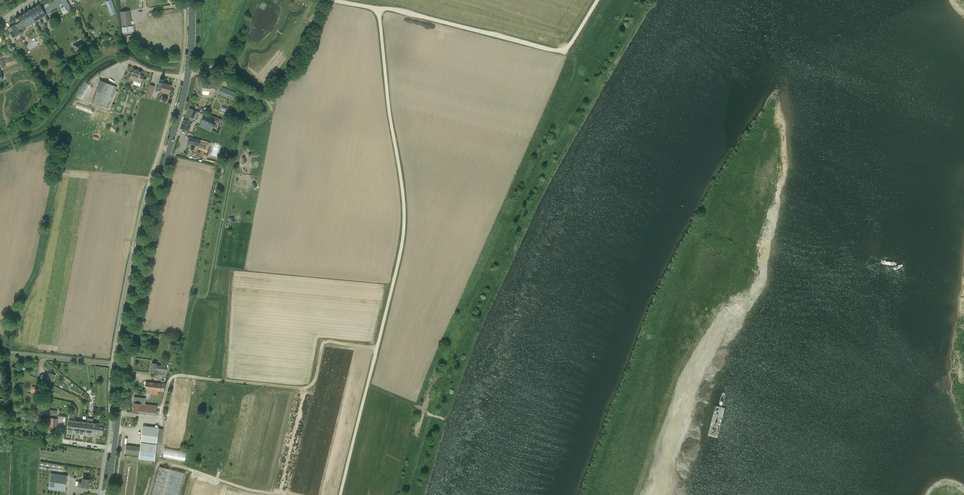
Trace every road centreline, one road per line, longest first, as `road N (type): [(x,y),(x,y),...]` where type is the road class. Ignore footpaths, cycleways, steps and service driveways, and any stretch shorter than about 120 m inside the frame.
road 1 (tertiary): [(107,494),(149,230),(185,91),(191,0)]
road 2 (track): [(380,10),(405,229),(340,494)]
road 3 (track): [(379,348),(324,342),(305,389),(180,376),(171,380),(162,413)]
road 4 (track): [(380,10),(566,52),(599,0)]
road 5 (track): [(164,463),(281,494)]

